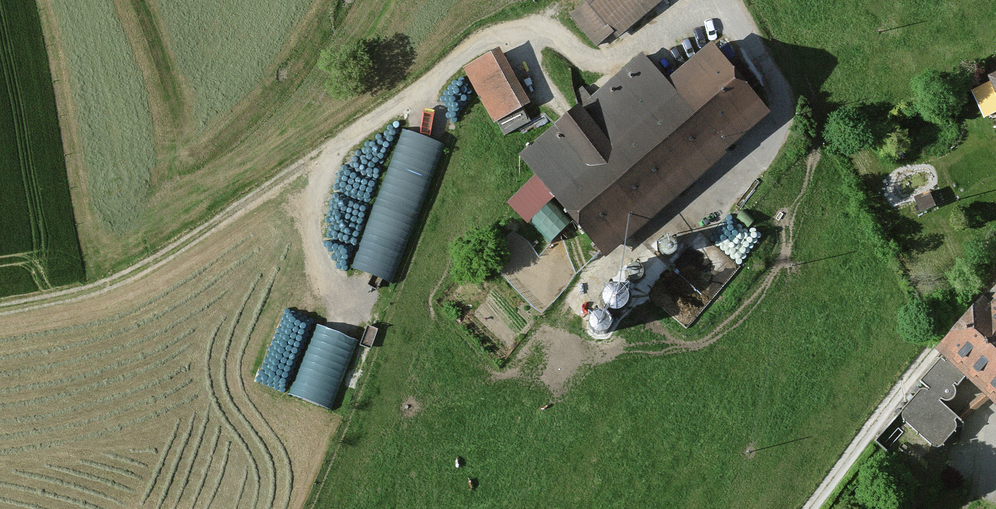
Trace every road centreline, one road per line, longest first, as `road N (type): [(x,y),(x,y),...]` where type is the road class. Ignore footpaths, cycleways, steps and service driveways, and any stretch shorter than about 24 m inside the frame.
road 1 (track): [(705,0),(628,52),(596,61),(550,31),(525,27),(482,42),(343,138),(316,191),(314,242),(333,287),(352,303)]
road 2 (track): [(343,138),(137,271),(78,294),(0,309)]
road 3 (residential): [(808,508),(995,278)]

